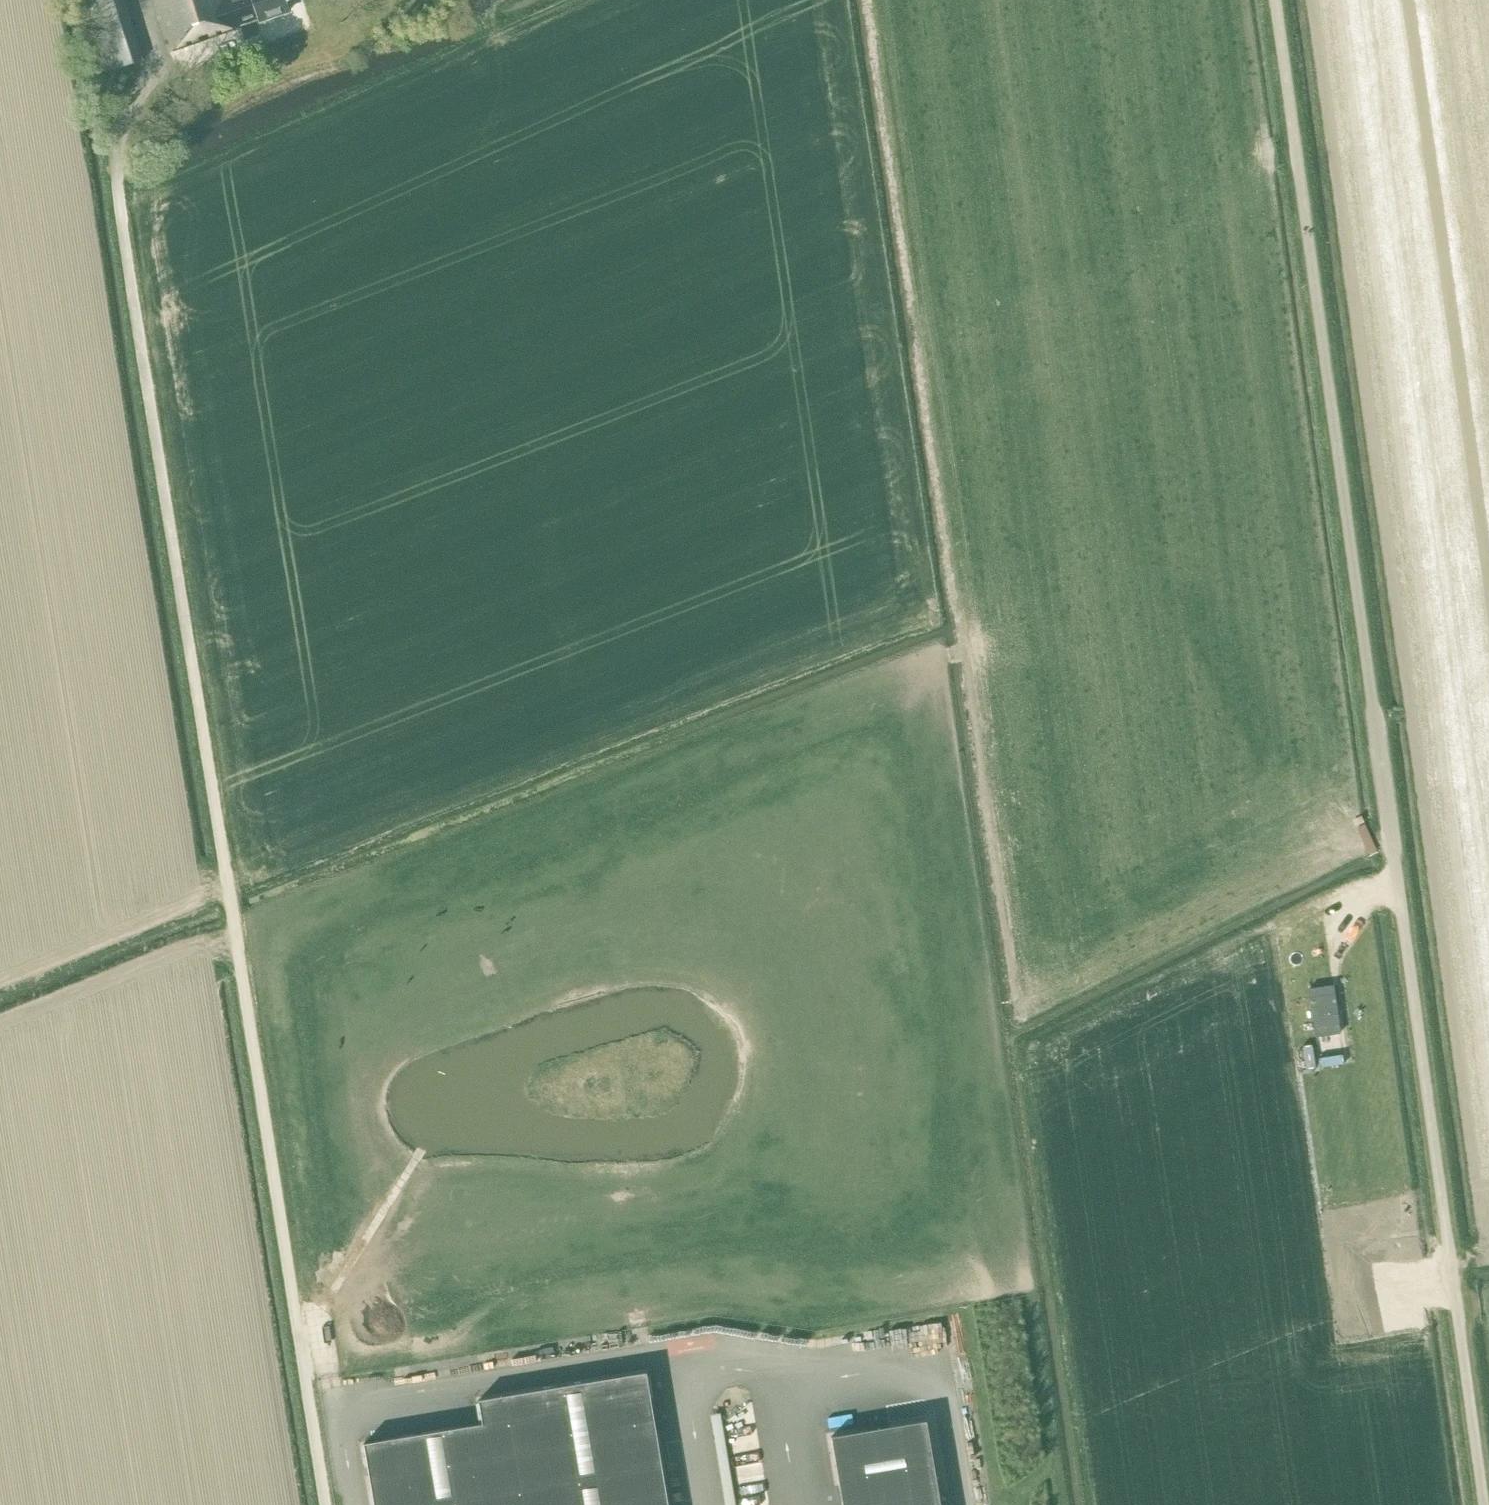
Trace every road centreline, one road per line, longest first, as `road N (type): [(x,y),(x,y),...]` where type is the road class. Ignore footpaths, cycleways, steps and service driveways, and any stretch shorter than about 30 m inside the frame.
road 1 (unclassified): [(1484,1504),(1276,0)]

